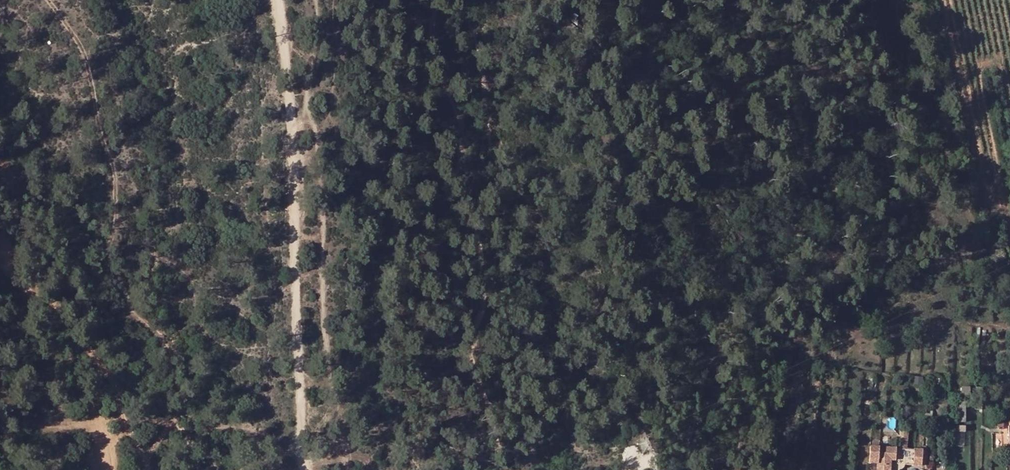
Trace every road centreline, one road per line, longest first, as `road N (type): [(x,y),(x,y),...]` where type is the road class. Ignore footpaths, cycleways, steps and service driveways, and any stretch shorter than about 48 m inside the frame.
road 1 (track): [(310,469),(297,431),(291,92),(281,0)]

